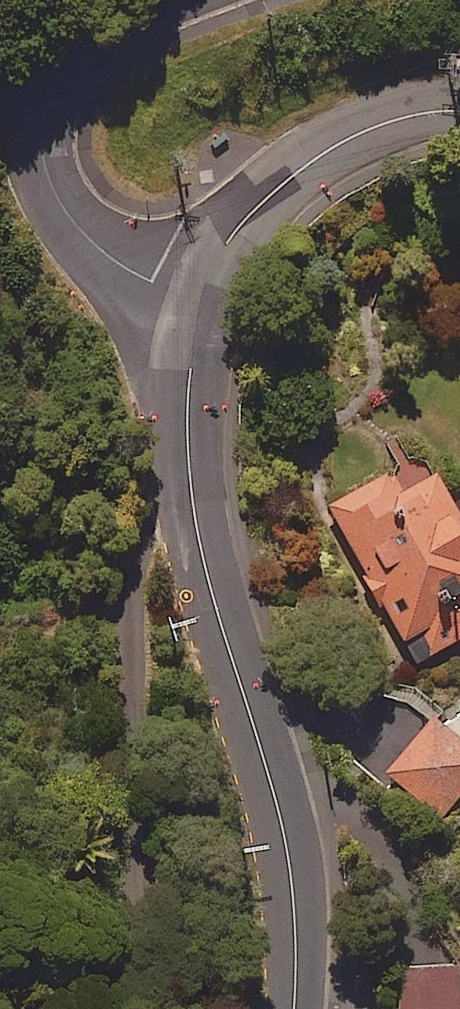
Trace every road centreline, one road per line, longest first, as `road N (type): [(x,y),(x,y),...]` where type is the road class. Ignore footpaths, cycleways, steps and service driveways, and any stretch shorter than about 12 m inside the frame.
road 1 (residential): [(293,1008),(296,912),(287,846),(229,654),(190,479),(187,414),(201,303)]
road 2 (residential): [(201,303),(152,283),(84,235),(45,166),(37,127),(43,91),(98,27),(137,0)]
road 3 (residential): [(459,111),(370,127),(320,154),(251,212),(201,303)]

